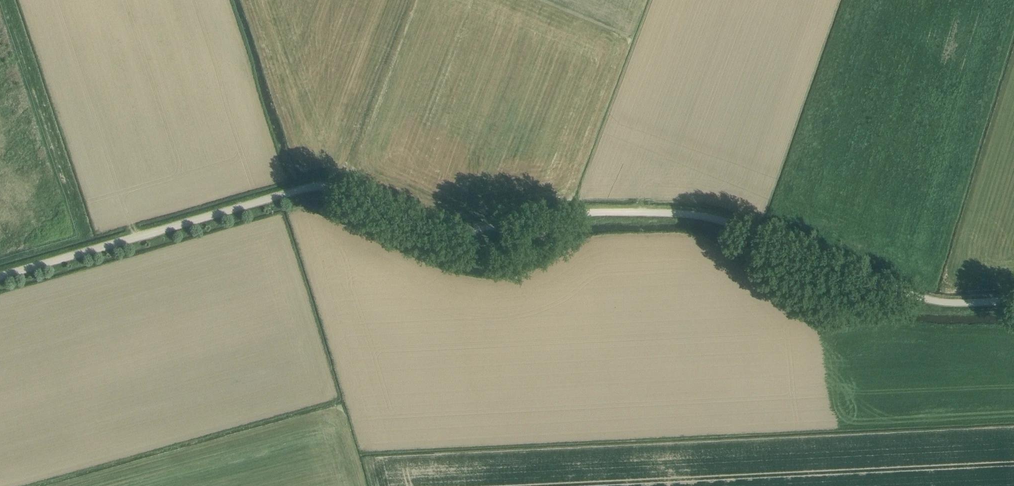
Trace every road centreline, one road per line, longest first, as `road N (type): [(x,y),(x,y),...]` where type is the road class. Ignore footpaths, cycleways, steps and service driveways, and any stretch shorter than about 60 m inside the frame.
road 1 (unclassified): [(0,274),(333,178),(455,223),(604,204),(690,209),(774,228),(920,302),(1013,302)]

